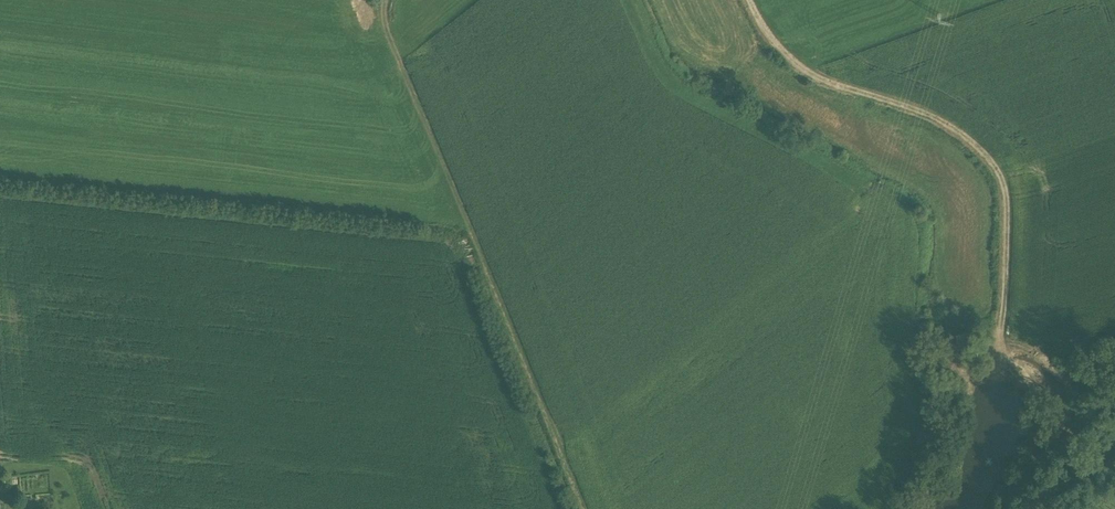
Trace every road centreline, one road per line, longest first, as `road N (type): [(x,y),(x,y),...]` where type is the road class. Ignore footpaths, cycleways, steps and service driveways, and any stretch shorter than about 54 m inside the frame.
road 1 (track): [(386,0),(385,25),(404,72),(584,508)]
road 2 (track): [(750,0),(773,41),(801,67),(929,115),(996,169),(1007,203),(1003,343),(1023,372)]

